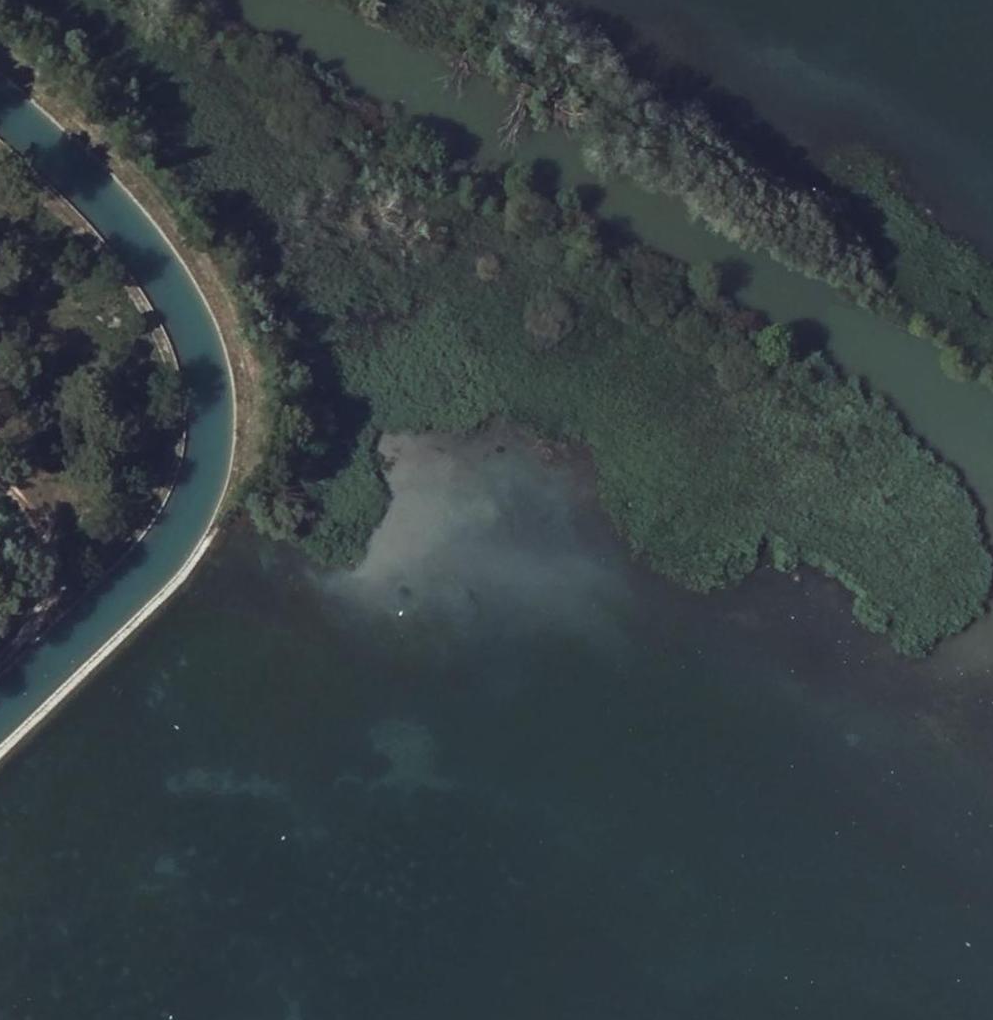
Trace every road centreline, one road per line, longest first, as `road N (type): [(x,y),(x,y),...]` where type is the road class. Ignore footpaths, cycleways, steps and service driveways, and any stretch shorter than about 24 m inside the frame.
road 1 (track): [(0,662),(40,624),(55,587),(47,544),(24,497),(0,476)]

